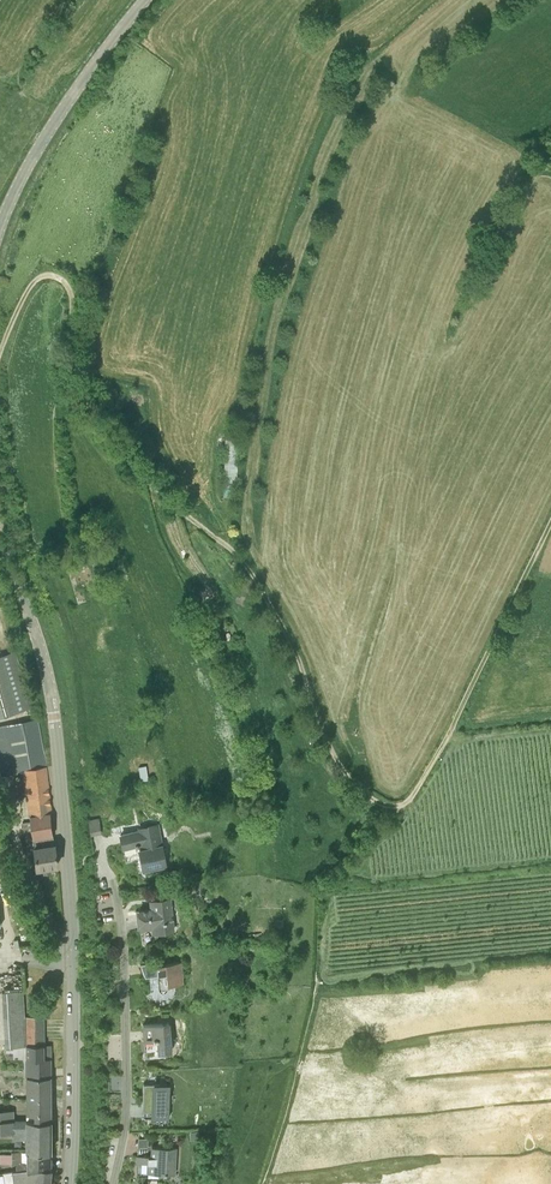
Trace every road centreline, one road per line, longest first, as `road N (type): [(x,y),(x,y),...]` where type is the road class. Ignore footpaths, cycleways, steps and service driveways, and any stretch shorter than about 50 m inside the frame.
road 1 (track): [(399,806),(367,797),(346,774),(296,653),(243,562),(123,456),(93,417),(73,368),(71,294),(59,277),(34,282),(0,352)]
road 2 (tertiary): [(71,1183),(73,959),(56,717),(0,526)]
road 3 (track): [(399,806),(458,721),(550,520)]
road 4 (tertiary): [(0,227),(63,107),(142,0)]

